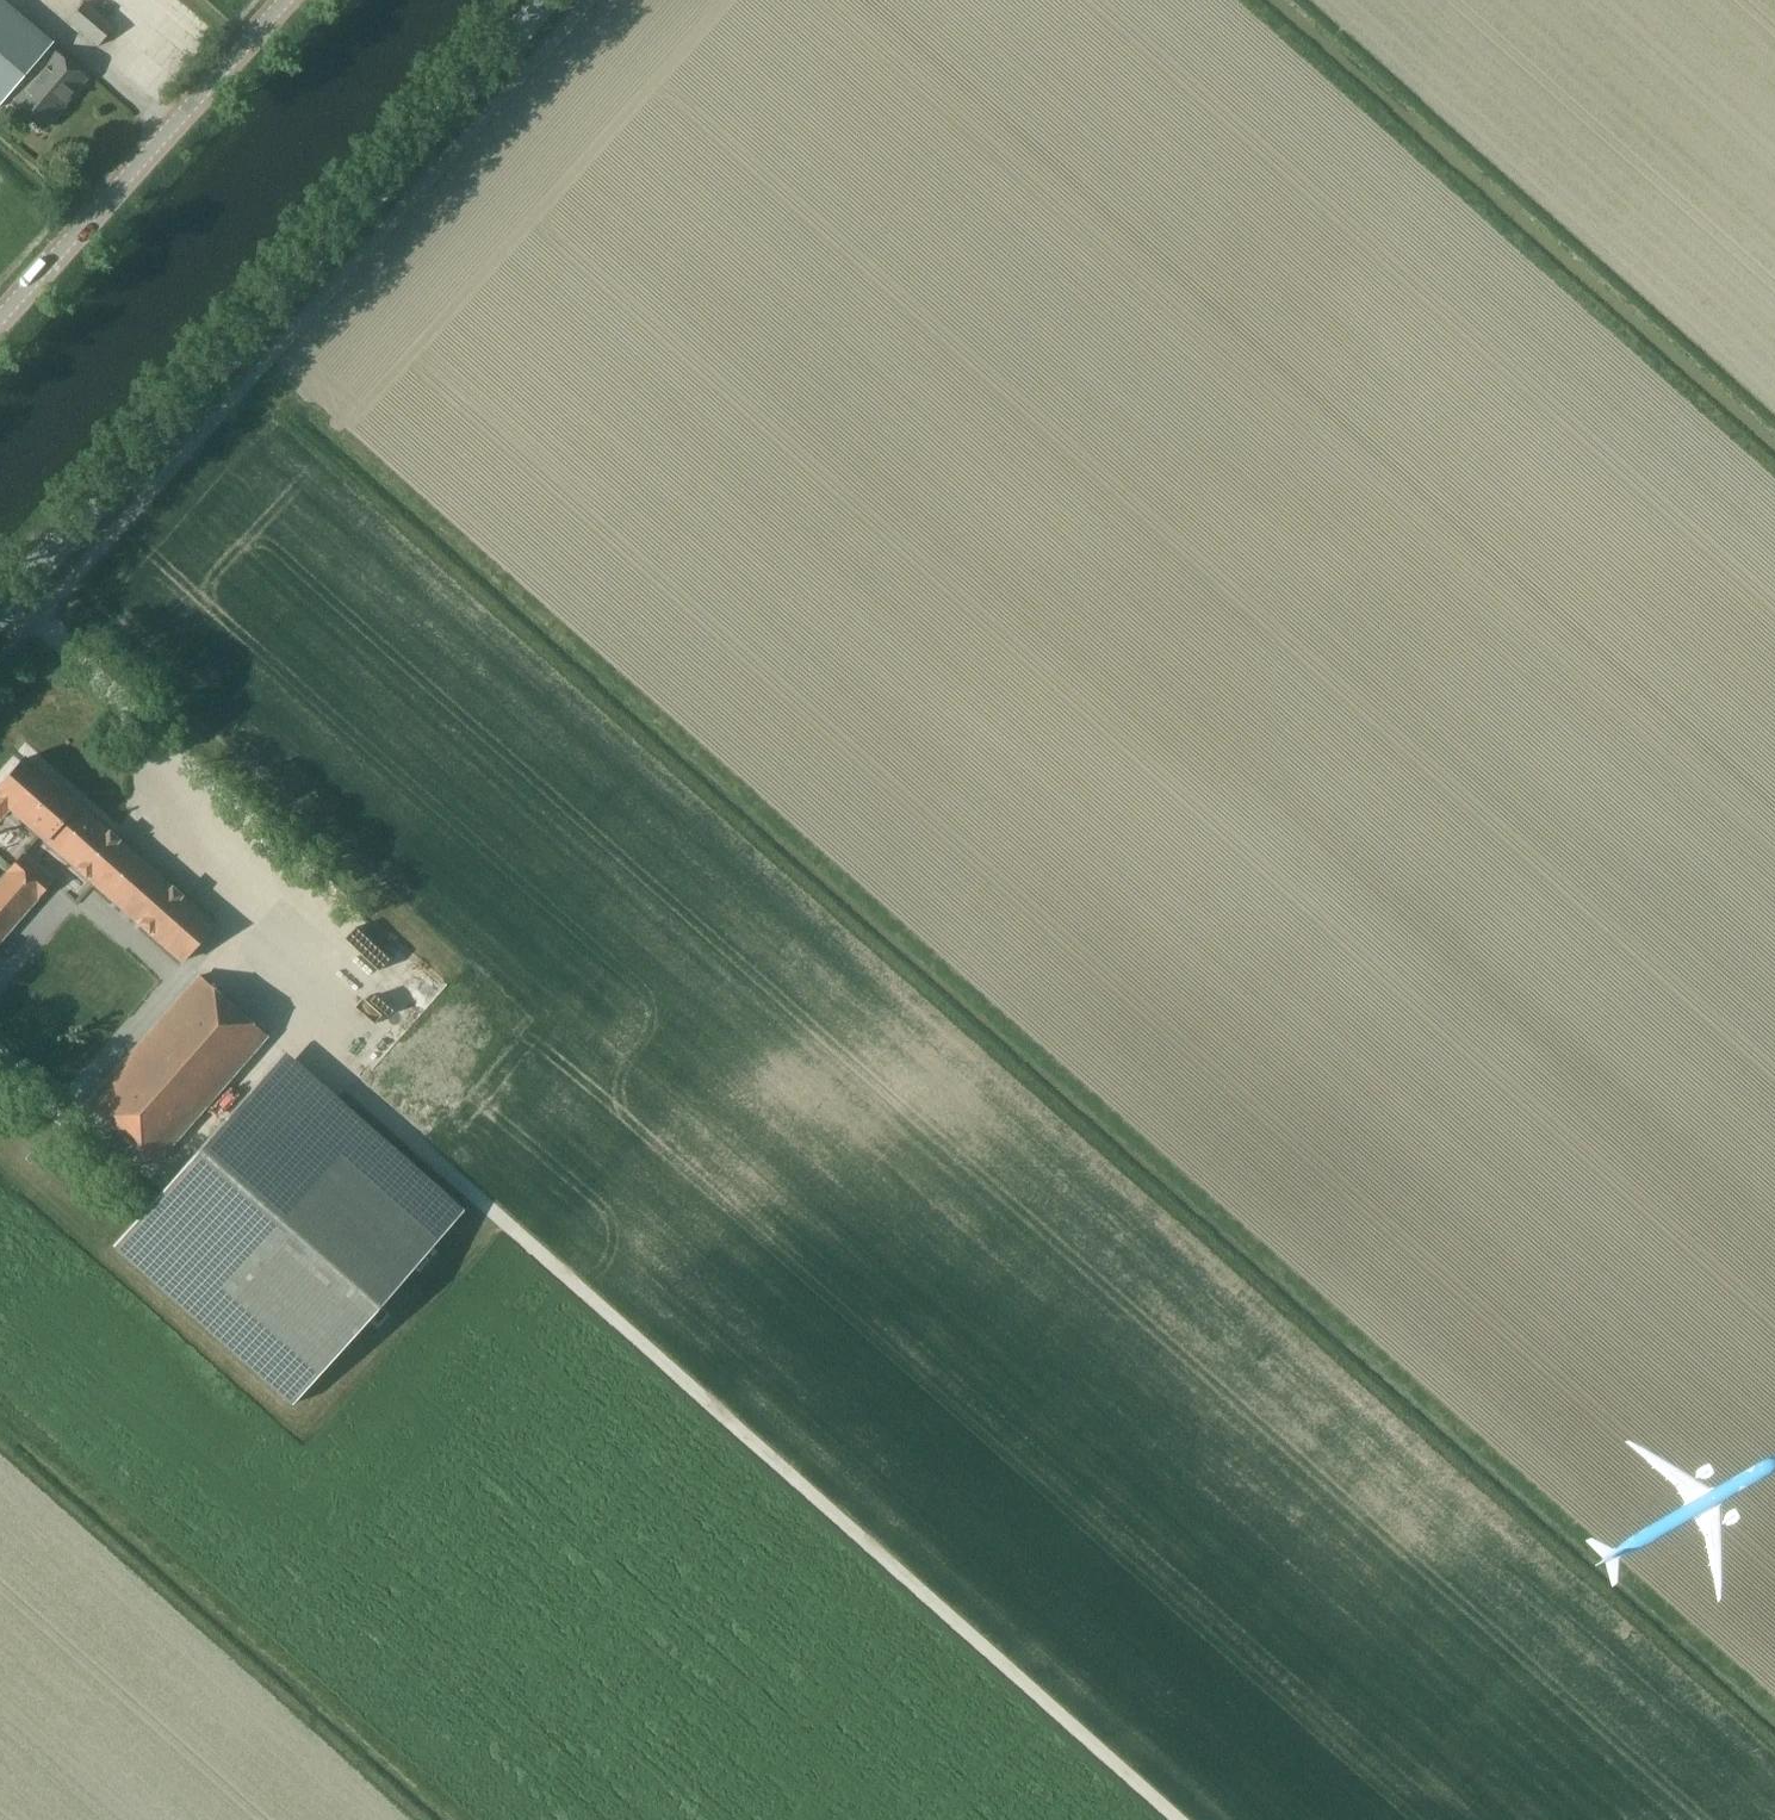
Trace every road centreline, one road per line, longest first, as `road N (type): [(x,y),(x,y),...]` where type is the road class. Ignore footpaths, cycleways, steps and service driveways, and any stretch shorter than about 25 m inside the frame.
road 1 (track): [(1180,1819),(355,1087)]
road 2 (secondary): [(0,610),(544,0)]
road 3 (tertiary): [(287,0),(0,319)]

